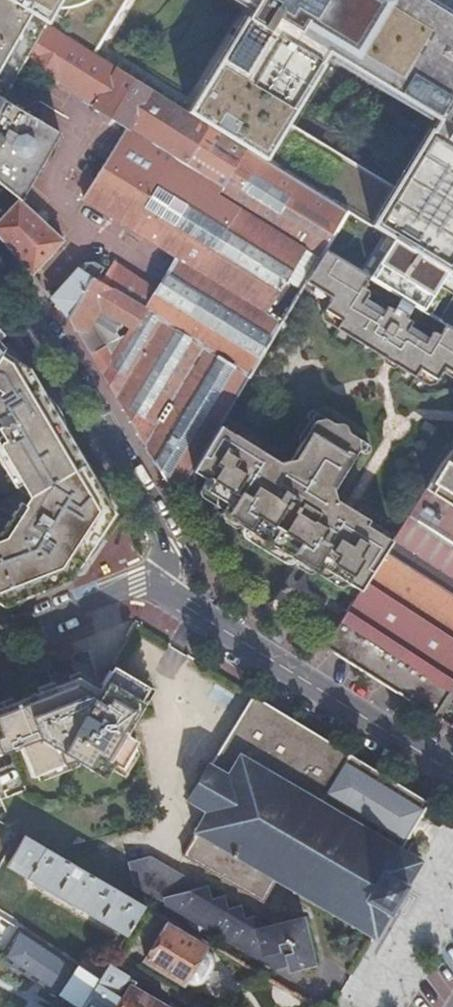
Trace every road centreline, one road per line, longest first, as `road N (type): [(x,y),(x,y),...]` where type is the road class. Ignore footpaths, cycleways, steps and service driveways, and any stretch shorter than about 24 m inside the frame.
road 1 (residential): [(0,282),(42,325),(170,542),(162,591)]
road 2 (residential): [(162,591),(452,771)]
road 3 (residential): [(162,591),(139,584),(0,637)]

